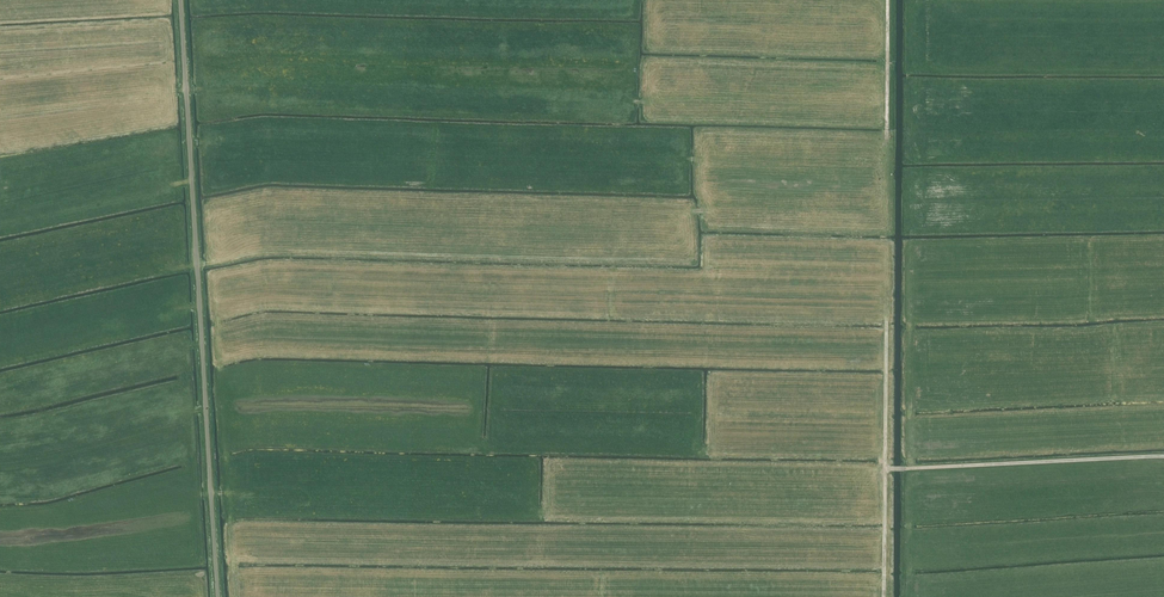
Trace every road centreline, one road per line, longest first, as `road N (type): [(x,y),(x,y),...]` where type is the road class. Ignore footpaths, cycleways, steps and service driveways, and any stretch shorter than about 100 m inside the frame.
road 1 (unclassified): [(217,596),(180,0)]
road 2 (track): [(886,468),(538,515),(470,512)]
road 3 (track): [(1163,457),(886,468)]
road 4 (track): [(305,493),(222,492),(137,509)]
road 5 (track): [(886,468),(886,320)]
road 6 (track): [(886,468),(884,596)]

